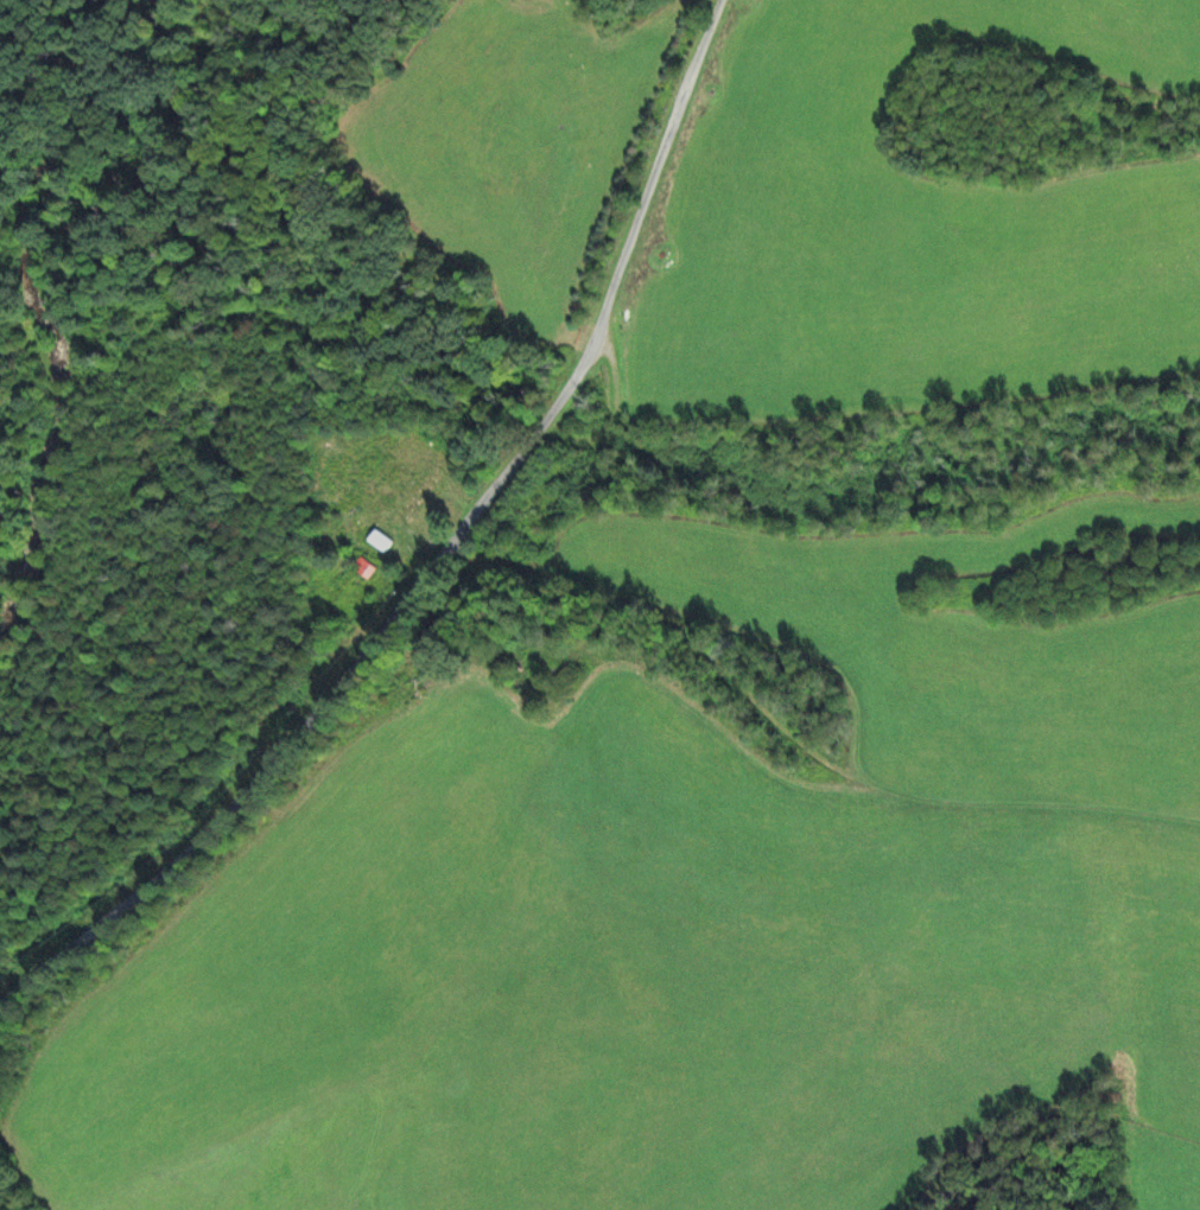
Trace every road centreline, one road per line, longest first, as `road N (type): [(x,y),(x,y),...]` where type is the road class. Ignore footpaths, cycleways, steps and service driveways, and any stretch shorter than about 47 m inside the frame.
road 1 (residential): [(0,1007),(147,890),(264,775),(388,629),(561,399),(591,348),(721,0)]

